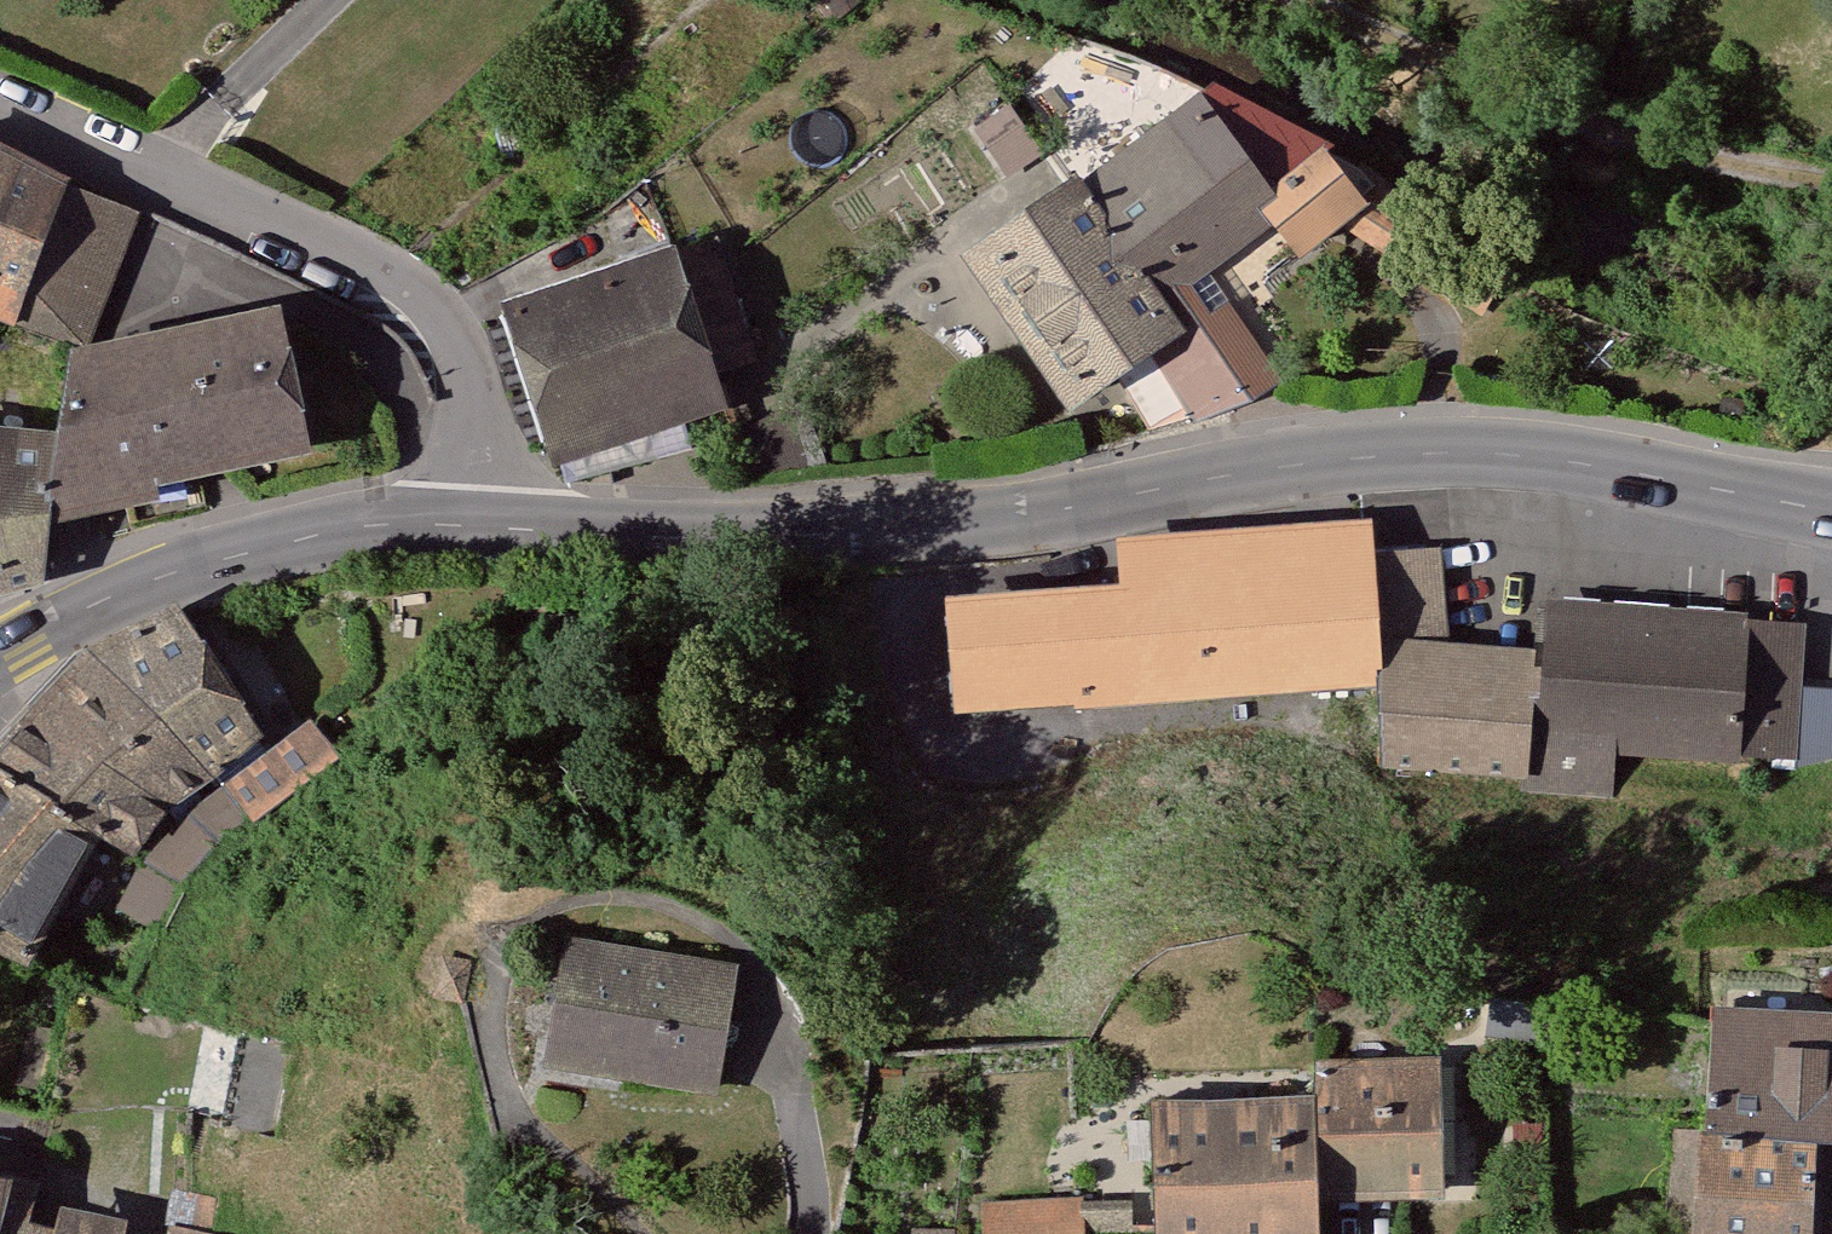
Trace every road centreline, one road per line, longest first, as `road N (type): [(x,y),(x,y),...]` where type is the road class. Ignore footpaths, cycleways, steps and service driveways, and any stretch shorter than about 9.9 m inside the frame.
road 1 (secondary): [(1831,512),(1595,464),(1436,453),(1274,467),(1025,517),(939,525),(711,537),(482,524)]
road 2 (residential): [(0,111),(369,270),(426,307),(466,370),(477,413),(482,524)]
road 3 (track): [(1831,181),(1664,147),(1564,115),(1301,0)]
road 4 (secondary): [(482,524),(364,526),(217,559),(141,582),(0,653)]

